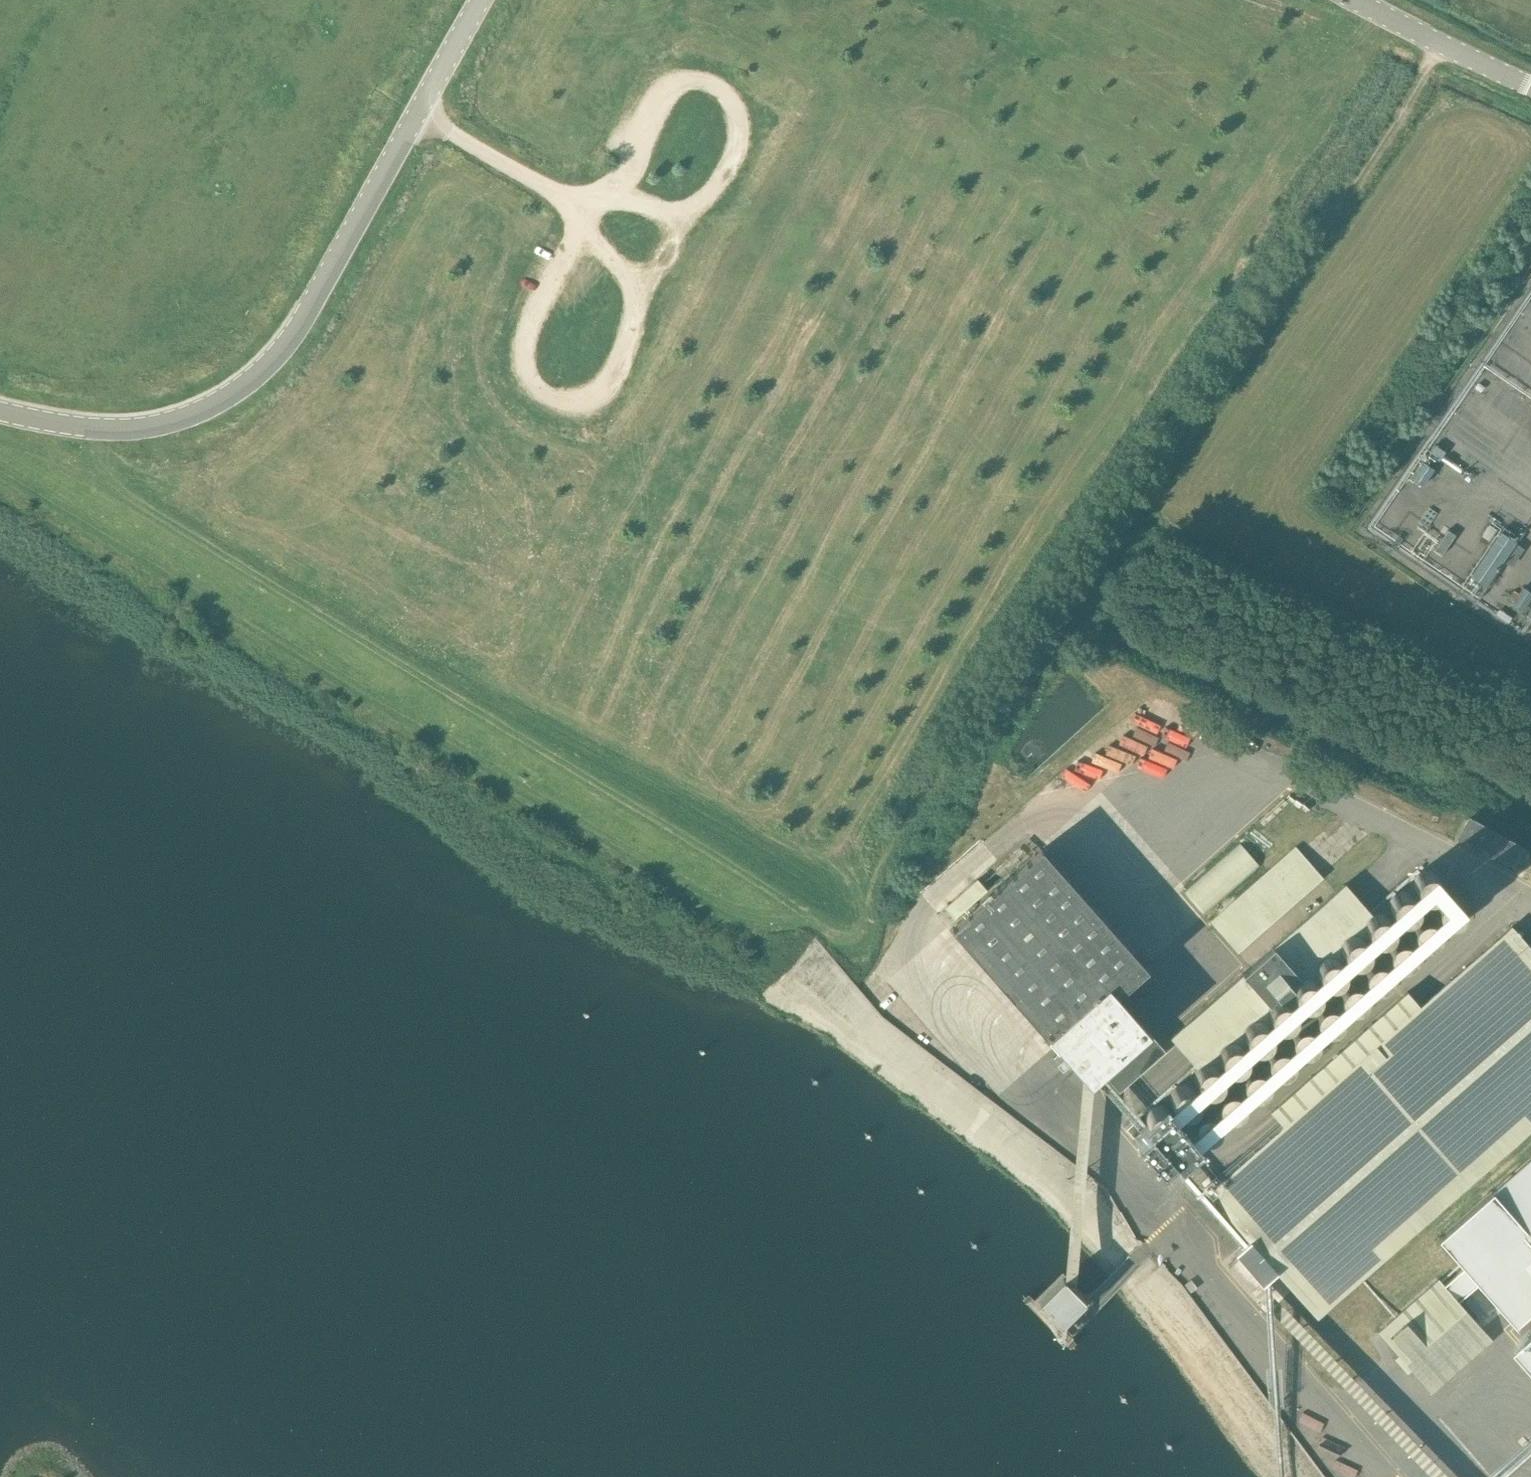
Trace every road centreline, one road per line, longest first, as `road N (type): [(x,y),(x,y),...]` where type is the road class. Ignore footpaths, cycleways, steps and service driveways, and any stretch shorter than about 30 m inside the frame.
road 1 (track): [(1438,41),(894,836)]
road 2 (unclassified): [(0,409),(85,426),(149,425),(220,400),(268,362),(305,315),(481,0)]
road 3 (unclassified): [(1530,86),(1356,0)]

